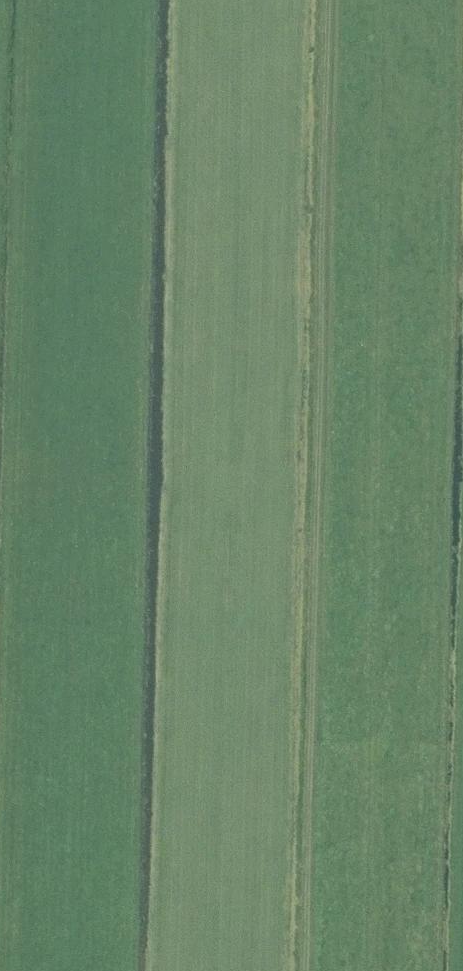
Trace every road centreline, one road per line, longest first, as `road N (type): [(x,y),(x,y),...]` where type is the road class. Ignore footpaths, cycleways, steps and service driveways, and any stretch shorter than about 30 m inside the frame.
road 1 (track): [(335,0),(310,970)]

